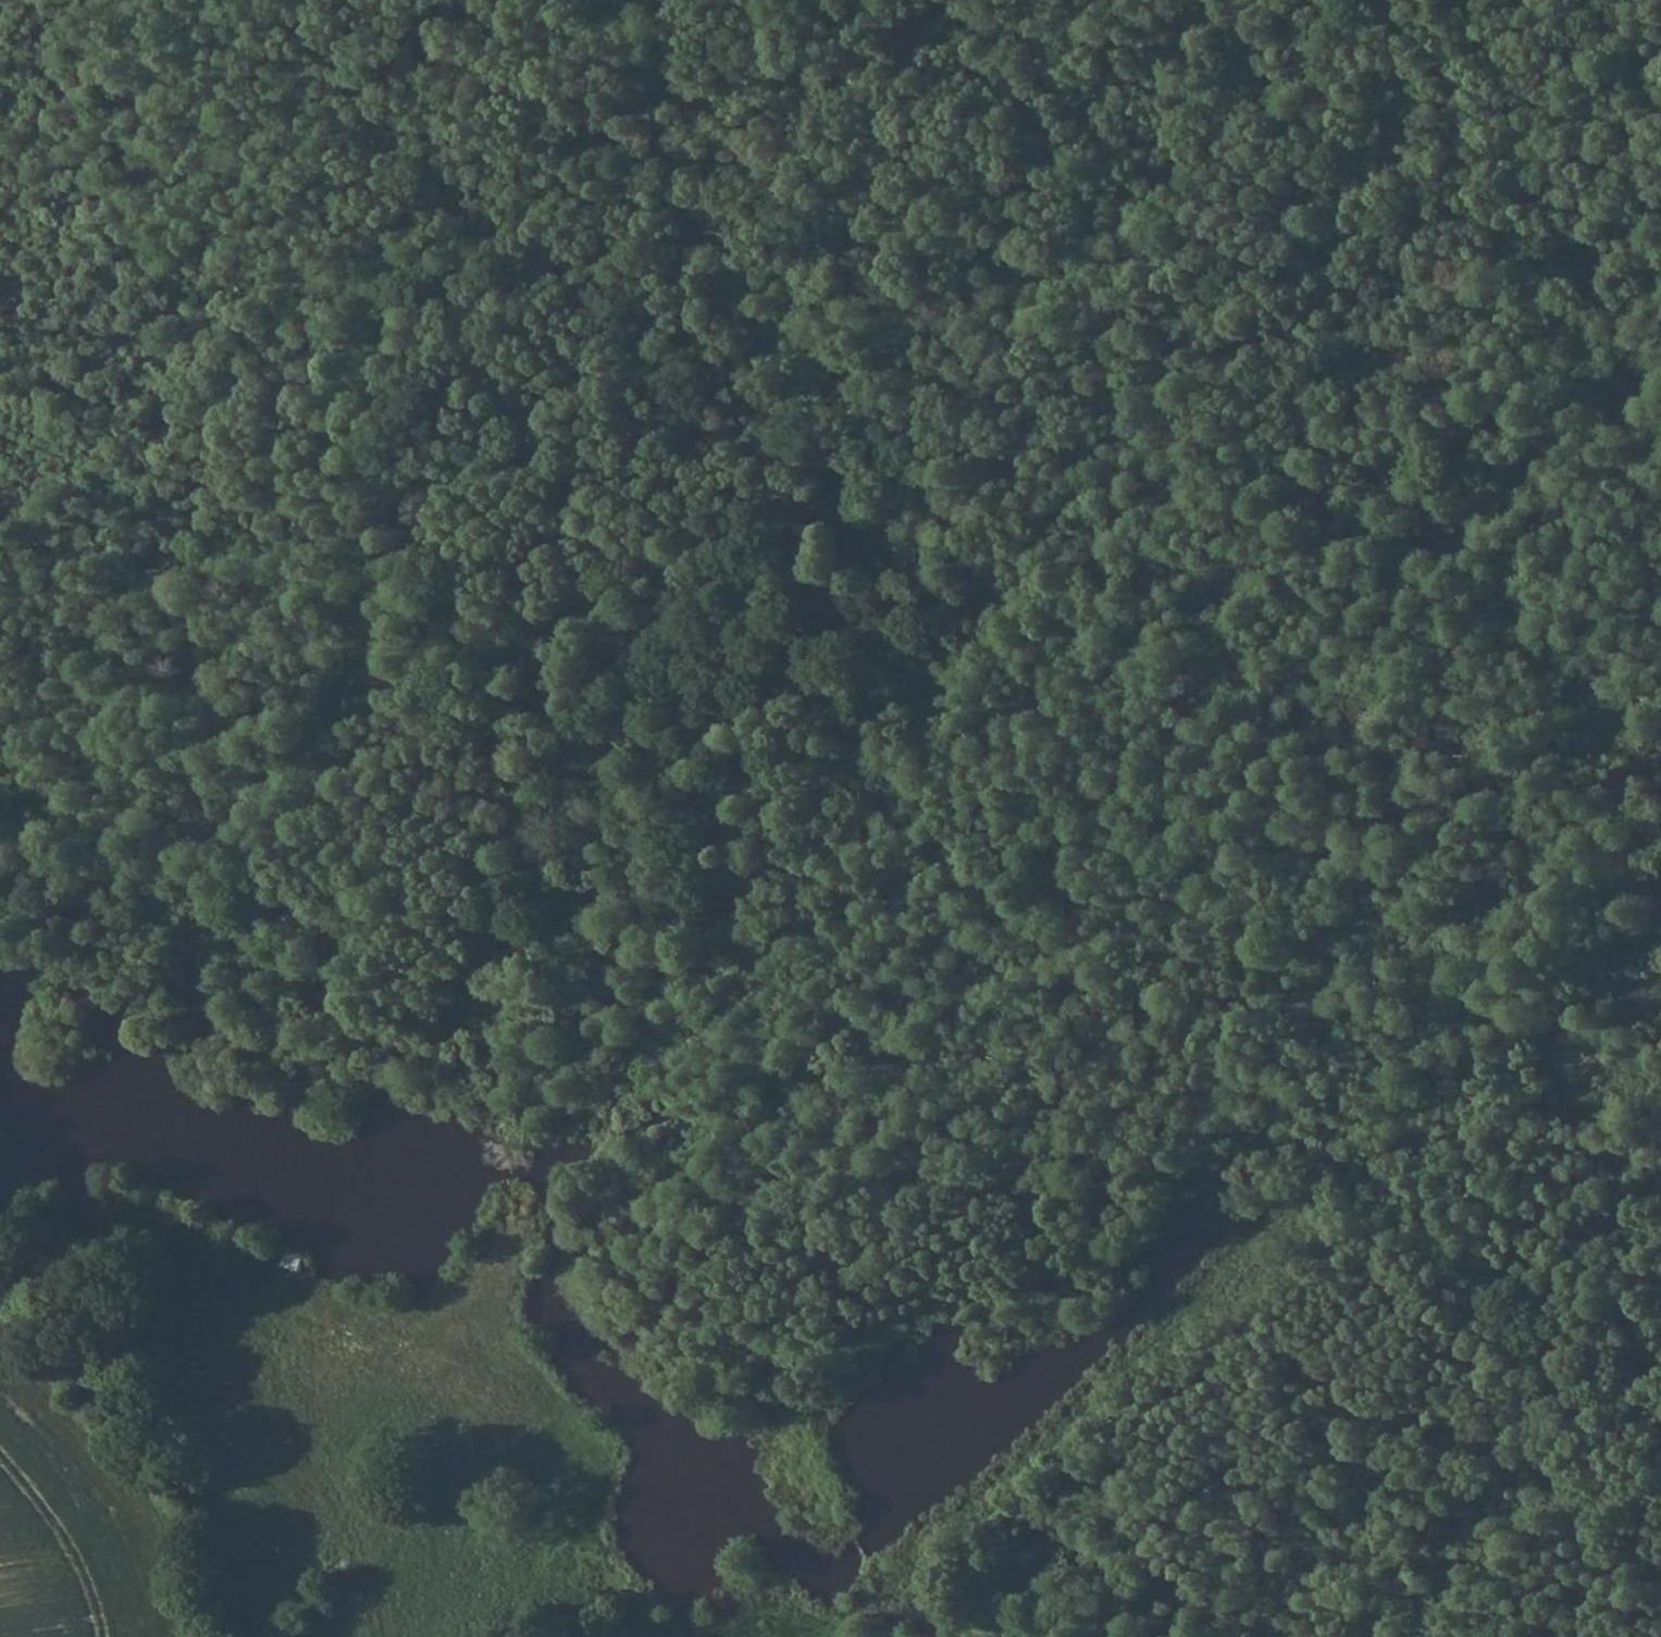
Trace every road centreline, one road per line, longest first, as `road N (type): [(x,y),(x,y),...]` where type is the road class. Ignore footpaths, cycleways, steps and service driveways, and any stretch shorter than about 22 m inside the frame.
road 1 (track): [(213,1636),(205,1546),(176,1478),(25,1320),(0,1307)]

